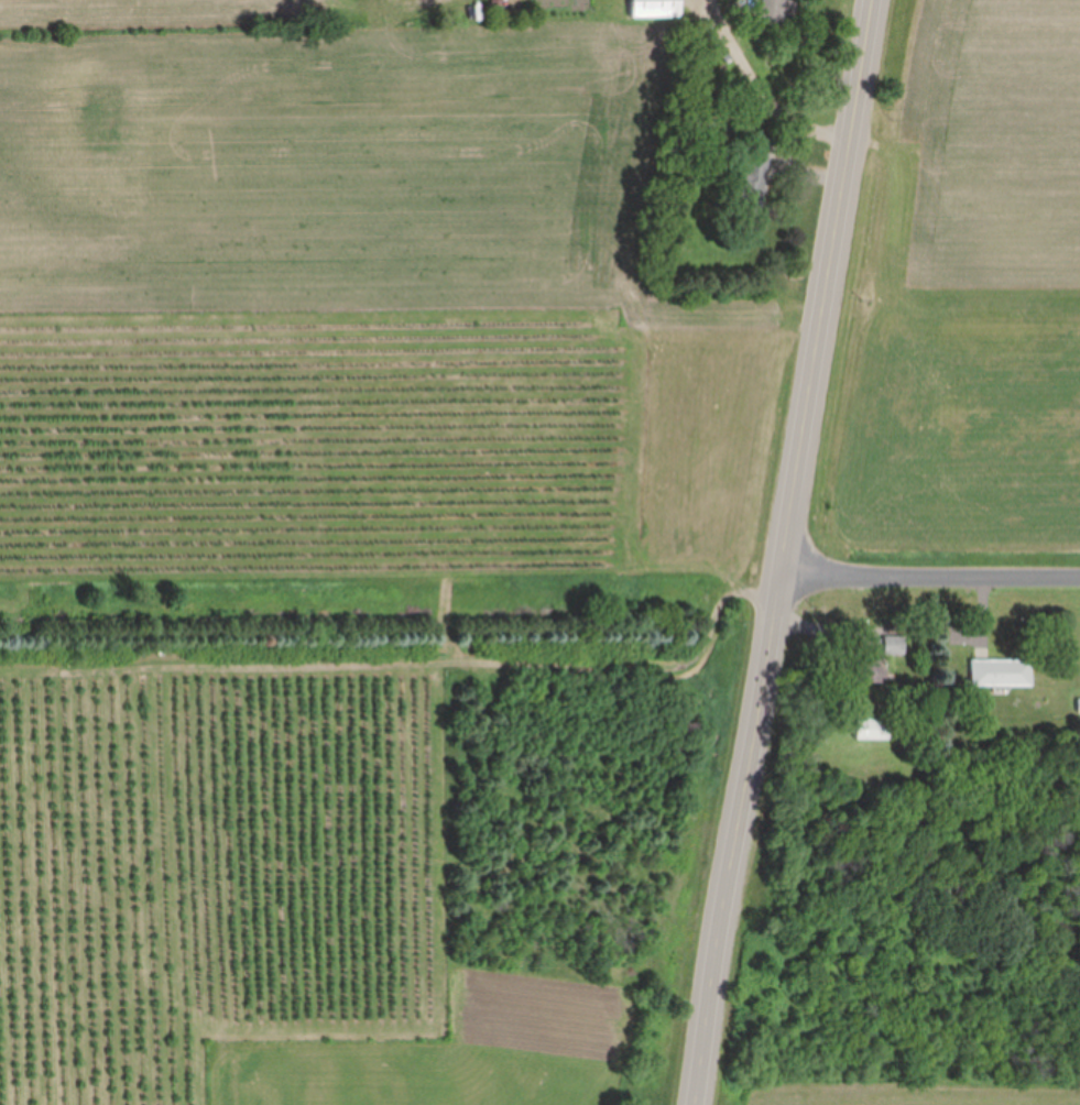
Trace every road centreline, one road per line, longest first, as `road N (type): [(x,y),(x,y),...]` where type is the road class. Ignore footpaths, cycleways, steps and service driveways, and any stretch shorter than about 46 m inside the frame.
road 1 (secondary): [(877,0),(695,1104)]
road 2 (residential): [(785,570),(1079,570)]

